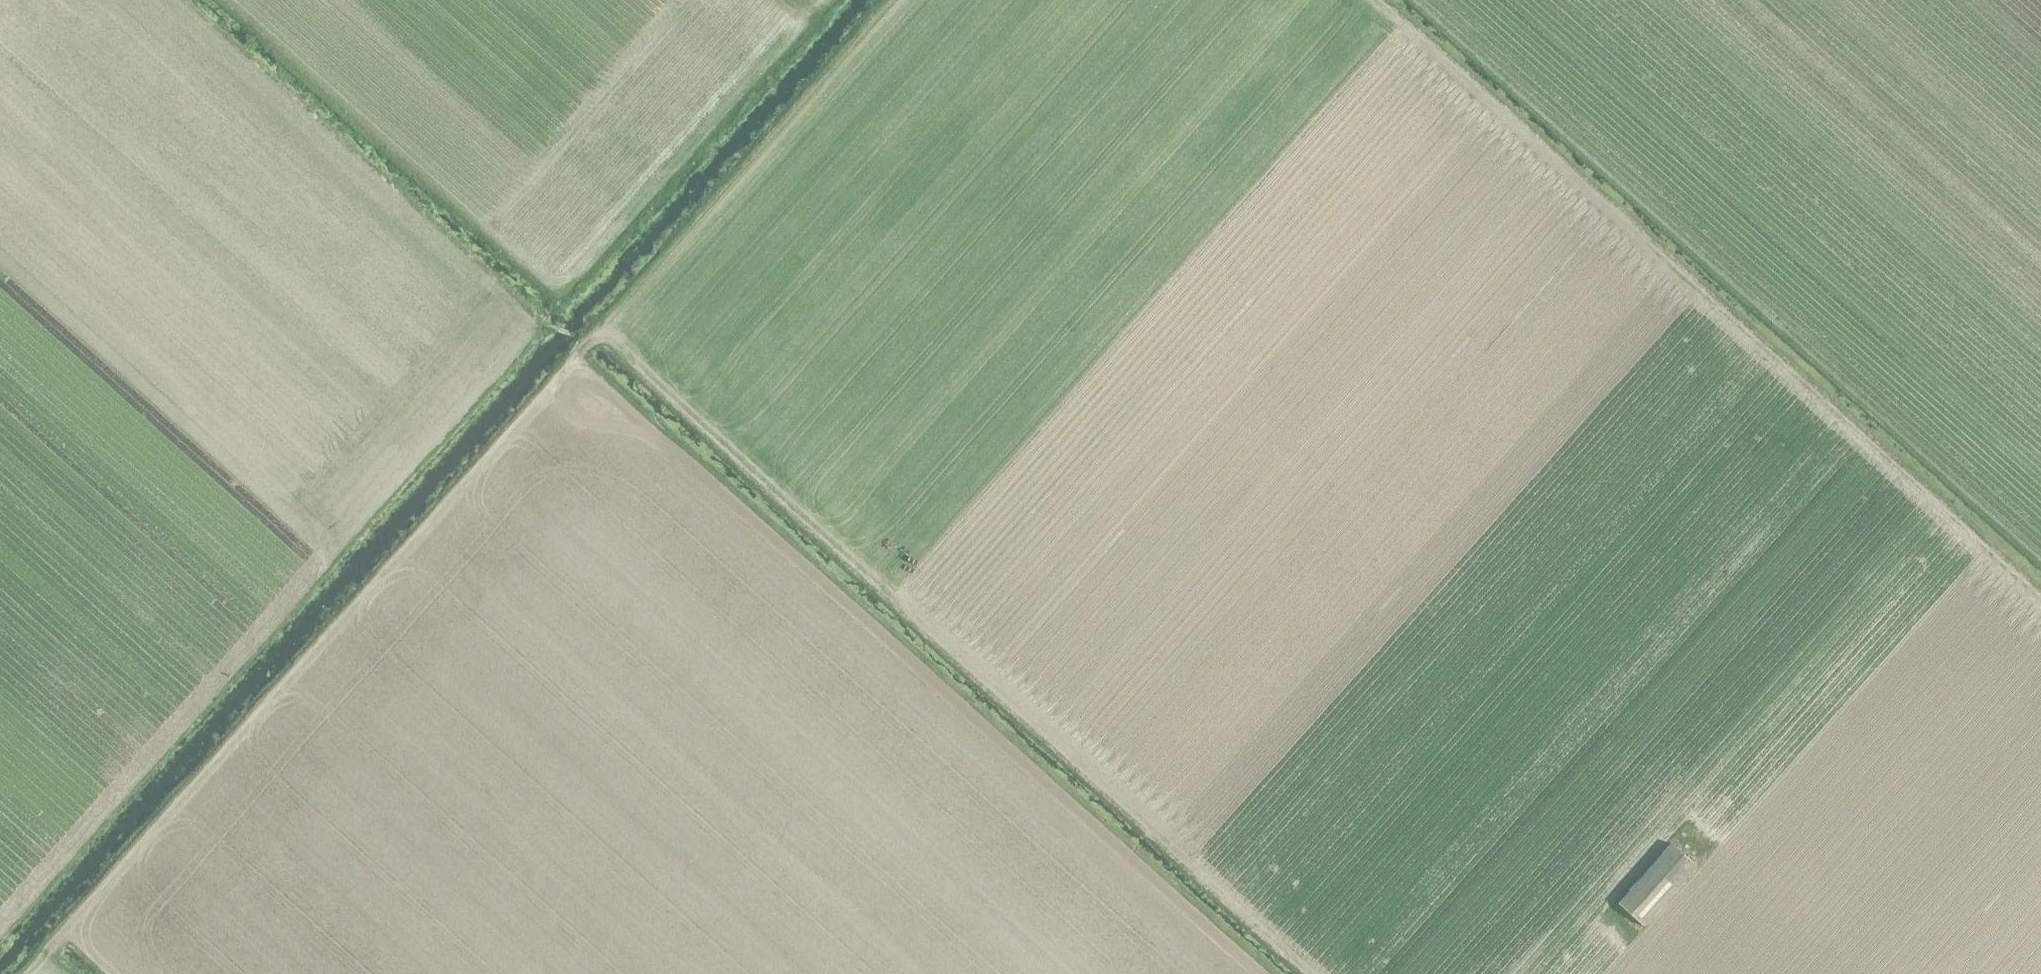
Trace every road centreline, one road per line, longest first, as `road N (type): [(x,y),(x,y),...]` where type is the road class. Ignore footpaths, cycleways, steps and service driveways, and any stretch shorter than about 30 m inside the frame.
road 1 (track): [(903,0),(31,973)]

